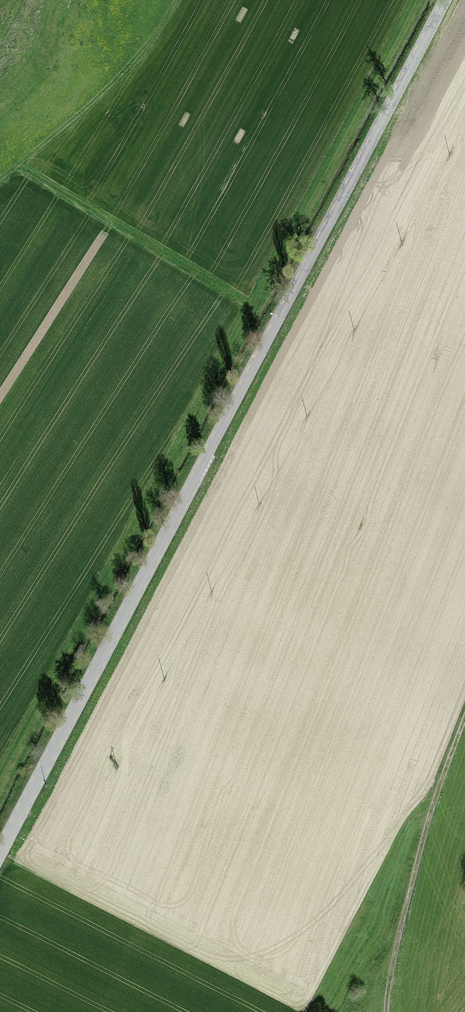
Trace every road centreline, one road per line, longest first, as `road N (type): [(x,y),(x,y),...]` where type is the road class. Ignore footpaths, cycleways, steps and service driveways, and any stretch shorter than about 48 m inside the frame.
road 1 (unclassified): [(445,0),(0,852)]
road 2 (track): [(464,722),(407,900),(386,1011)]
road 3 (track): [(177,0),(114,83),(0,178)]

